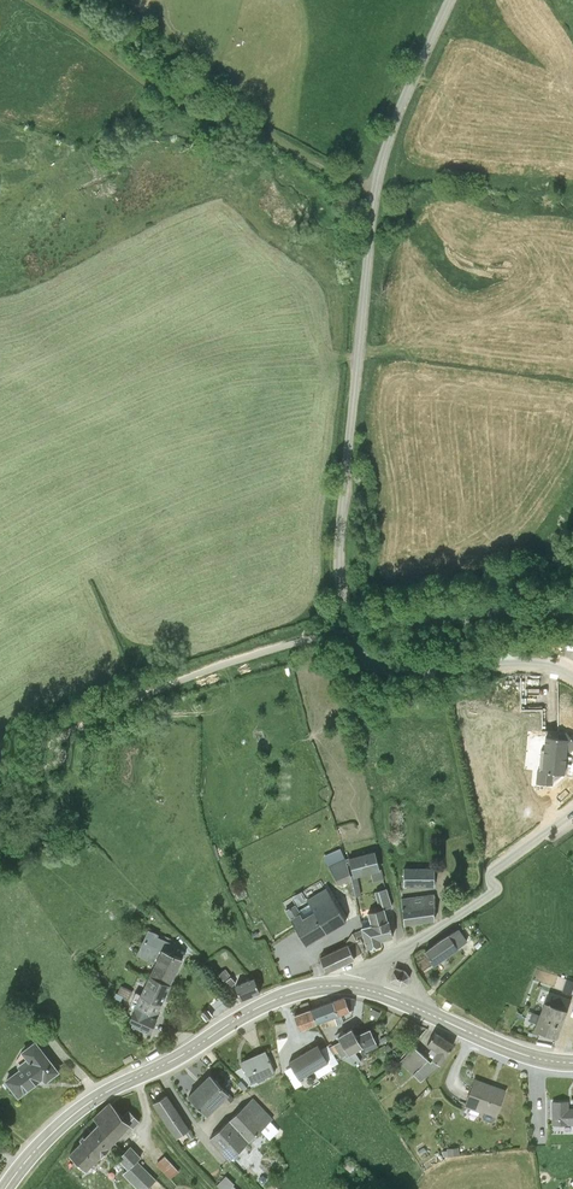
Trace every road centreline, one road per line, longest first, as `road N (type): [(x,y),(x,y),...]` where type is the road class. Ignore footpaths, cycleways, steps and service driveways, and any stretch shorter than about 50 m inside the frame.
road 1 (unclassified): [(572,696),(538,684),(388,689),(362,674),(343,623),(339,577),(373,225),(394,140),(457,0)]
road 2 (secondary): [(6,1188),(97,1097),(261,1005),(345,985)]
road 3 (unclassified): [(345,985),(572,835)]
road 4 (secondary): [(345,985),(527,1054),(572,1062)]
road 5 (track): [(214,113),(373,225)]

